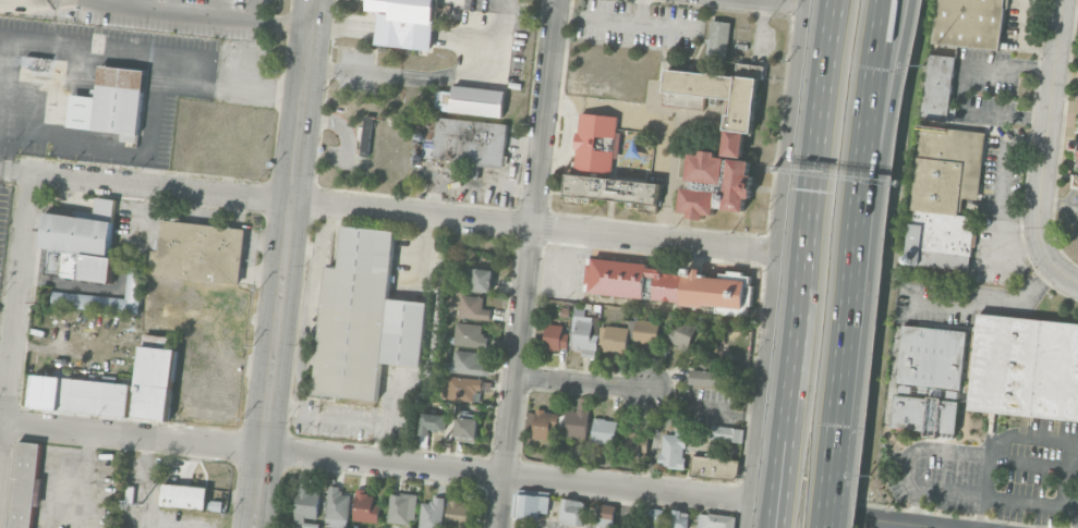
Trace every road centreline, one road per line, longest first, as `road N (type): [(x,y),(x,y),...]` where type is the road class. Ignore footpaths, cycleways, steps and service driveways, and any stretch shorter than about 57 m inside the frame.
road 1 (residential): [(749,502),(1,421)]
road 2 (residential): [(775,250),(29,173)]
road 3 (residential): [(559,0),(497,527)]
road 4 (secondary): [(316,0),(255,527)]
road 5 (motorway): [(829,511),(855,429),(883,175),(913,0)]
road 6 (motorway): [(829,511),(884,0)]
road 7 (secondary): [(806,0),(749,502)]
road 8 (residential): [(1064,0),(1041,232),(1052,265),(1077,286)]
road 9 (motorway): [(837,0),(806,267)]
road 10 (residential): [(29,173),(0,431)]
road 11 (motorway): [(806,267),(794,439)]
road 12 (motorway): [(806,267),(779,437)]
road 13 (residential): [(945,527),(796,508)]
road 14 (residential): [(514,376),(650,390)]

